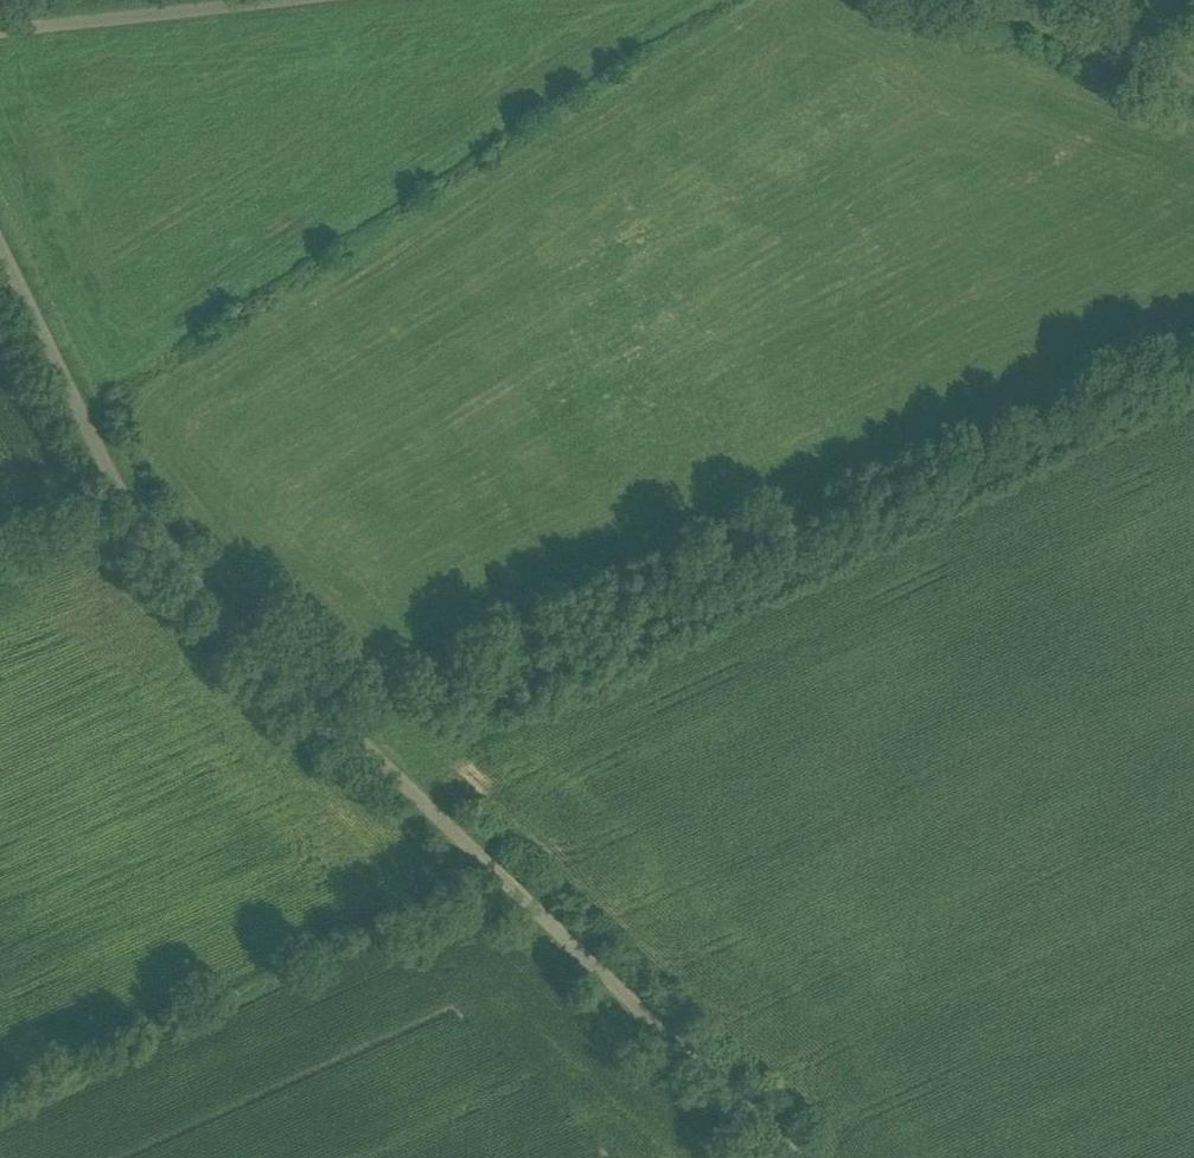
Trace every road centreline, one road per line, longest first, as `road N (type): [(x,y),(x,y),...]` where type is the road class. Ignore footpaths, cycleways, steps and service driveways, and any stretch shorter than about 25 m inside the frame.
road 1 (unclassified): [(0,258),(137,554),(786,1157)]
road 2 (unclassified): [(1074,0),(1193,49)]

